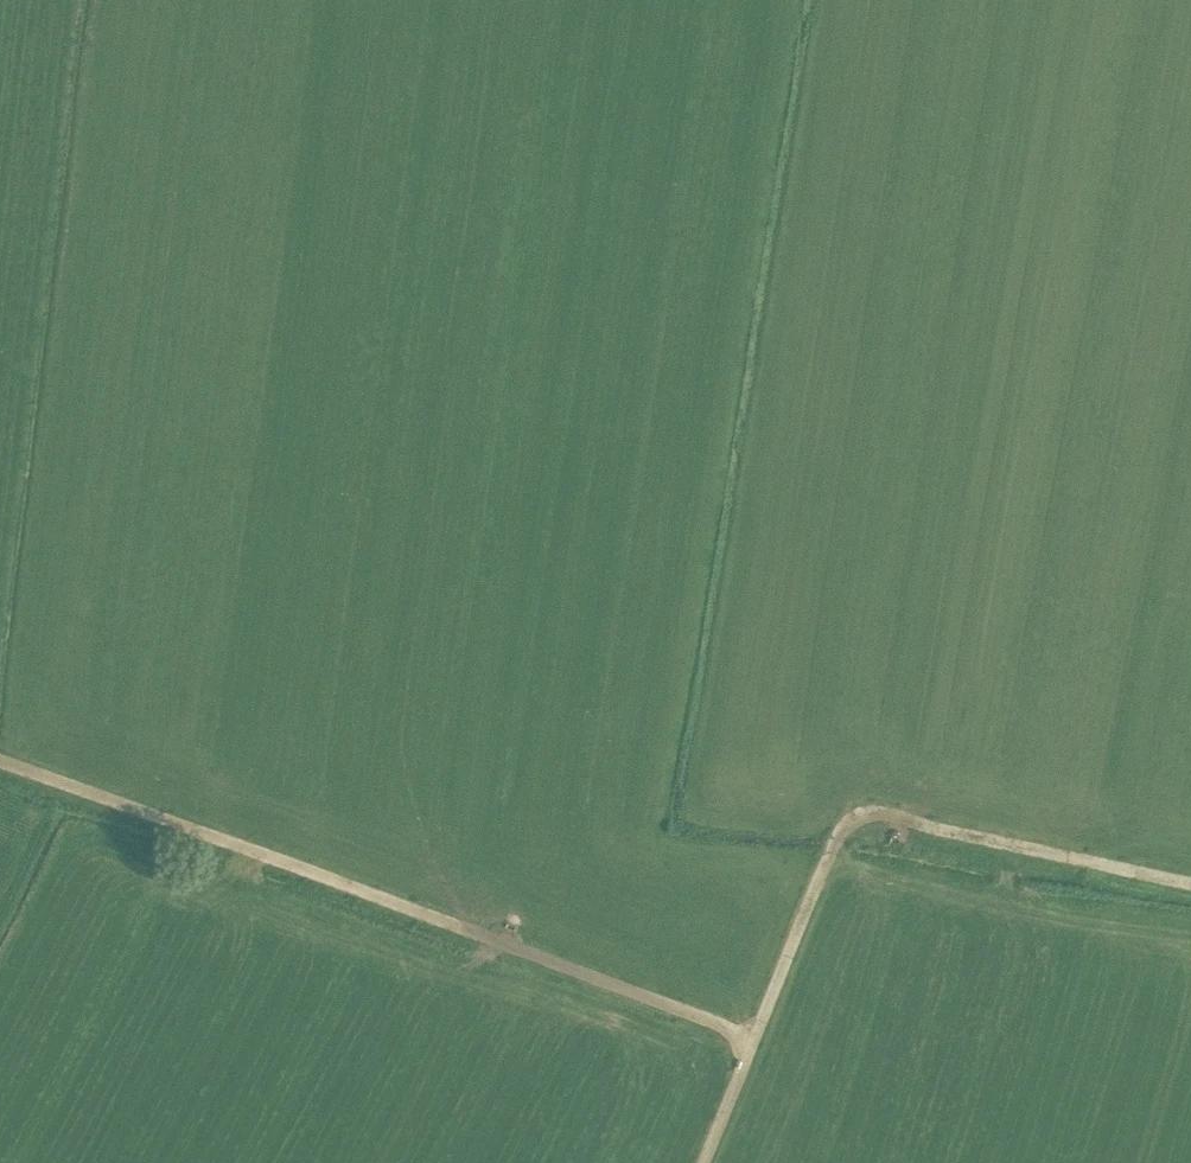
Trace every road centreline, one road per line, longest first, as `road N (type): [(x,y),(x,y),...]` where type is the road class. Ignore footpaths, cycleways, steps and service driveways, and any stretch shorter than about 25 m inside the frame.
road 1 (track): [(755,1034),(0,762)]
road 2 (track): [(703,1162),(838,839),(851,824),(872,814),(1190,883)]

